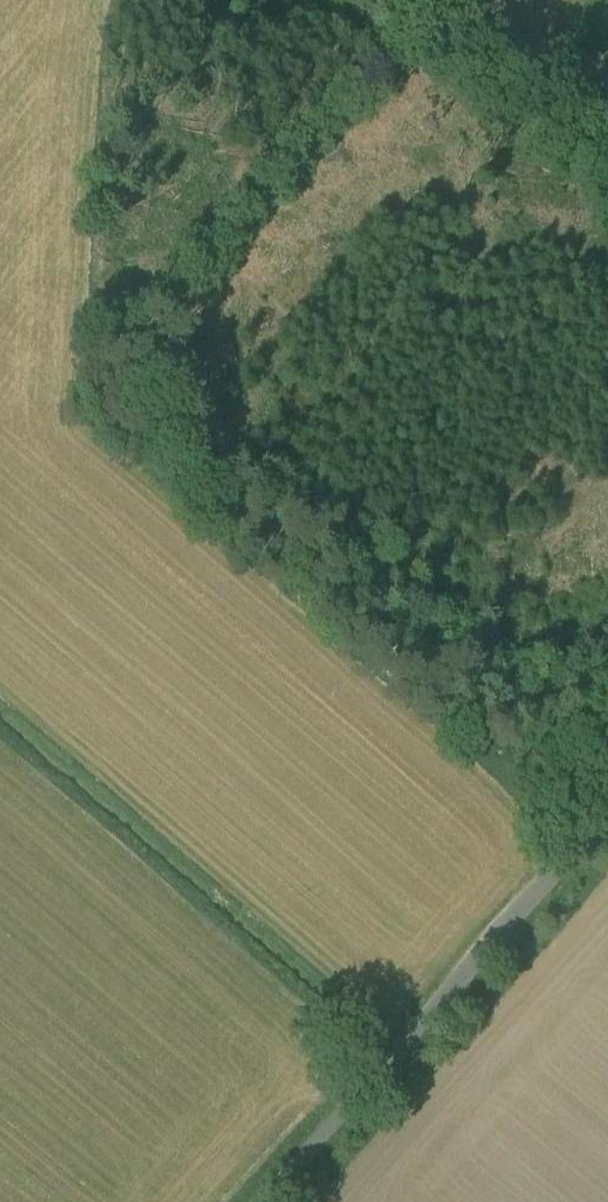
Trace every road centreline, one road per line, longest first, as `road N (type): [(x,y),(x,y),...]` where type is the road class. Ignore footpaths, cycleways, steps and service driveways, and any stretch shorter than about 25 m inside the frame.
road 1 (unclassified): [(276,1201),(607,829)]

